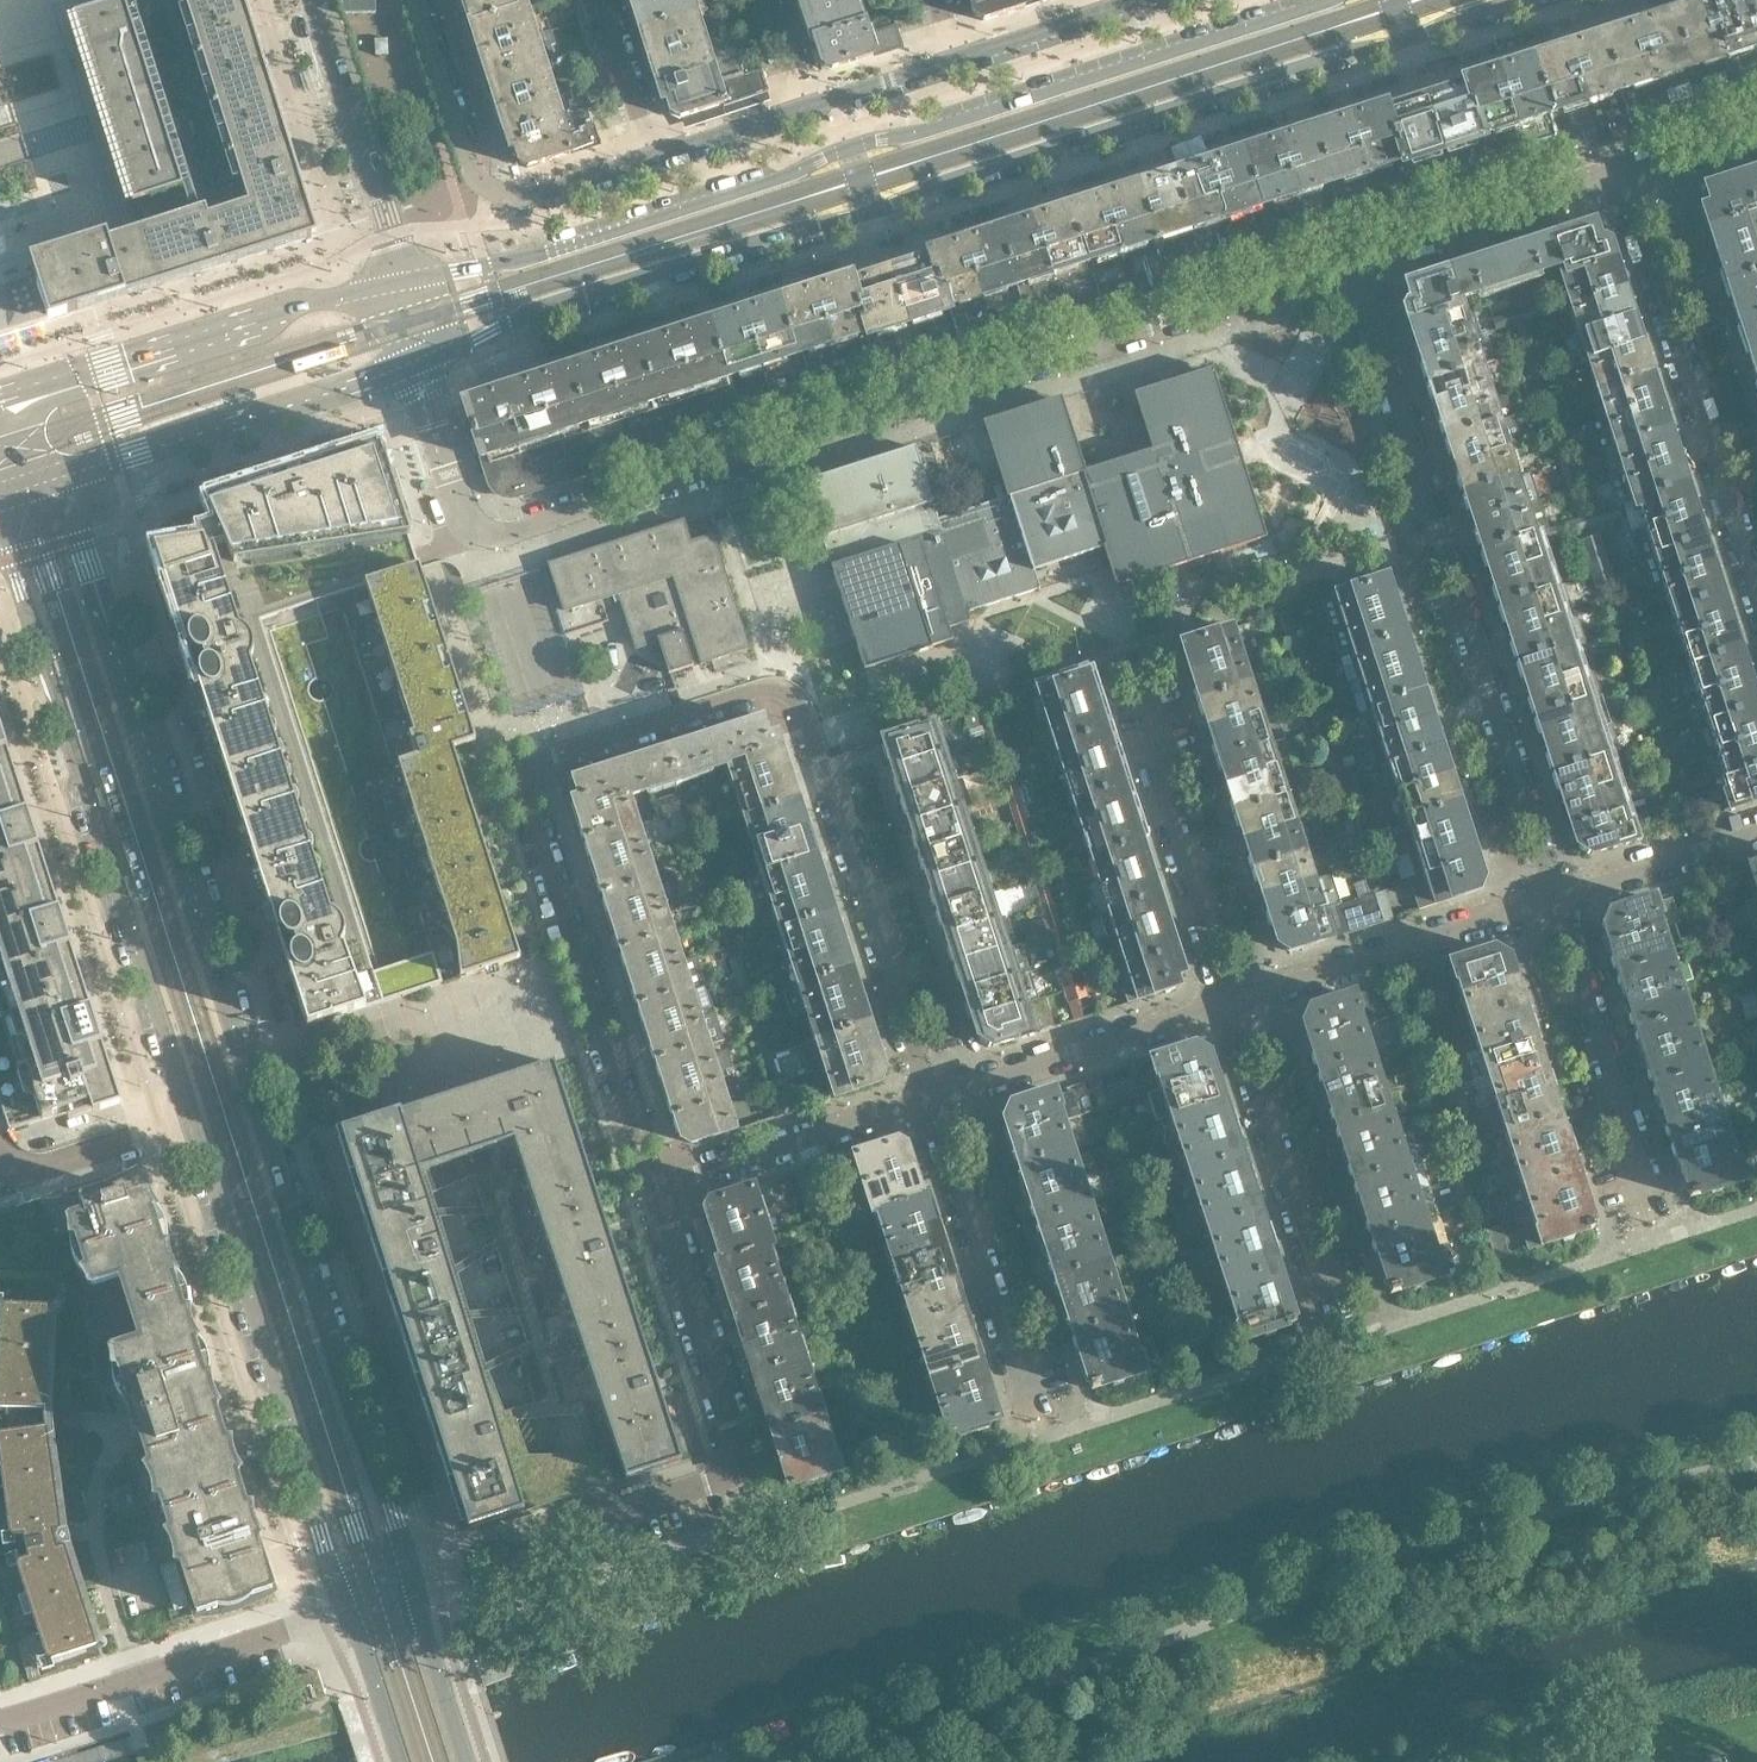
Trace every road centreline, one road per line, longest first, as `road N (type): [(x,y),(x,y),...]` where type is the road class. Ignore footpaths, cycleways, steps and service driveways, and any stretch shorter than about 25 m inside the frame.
road 1 (tertiary): [(412,1585),(63,473)]
road 2 (residential): [(654,1199),(522,787),(554,758),(772,687),(790,693),(808,715),(933,1106)]
road 3 (tertiary): [(0,495),(9,560),(202,1137),(345,1603)]
road 4 (secondary): [(425,357),(1527,0)]
road 5 (secondary): [(1322,0),(950,123),(848,146),(773,182),(558,250),(403,280)]
road 6 (residential): [(480,533),(508,537),(1339,275)]
road 7 (residential): [(1547,904),(1339,275)]
road 8 (residential): [(654,1199),(741,1470),(434,1576)]
road 9 (residential): [(1634,181),(1756,588)]
road 10 (secondary): [(403,280),(6,393)]
road 11 (secondary): [(63,473),(425,357)]
road 12 (residential): [(649,154),(508,196),(482,182),(417,0)]
road 13 (residential): [(0,1717),(345,1603)]
road 14 (residential): [(1344,1344),(1243,1004)]
road 15 (residential): [(1657,1239),(1547,904)]
road 16 (residential): [(1040,1439),(933,1106)]
road 17 (residential): [(1243,1004),(1144,678)]
road 18 (residential): [(1243,1004),(933,1106)]
road 19 (residential): [(1547,904),(1243,1004)]
road 20 (residential): [(1339,275),(1634,181)]
road 21 (residential): [(933,1106),(654,1199)]
road 22 (residential): [(403,280),(318,0)]
road 23 (residential): [(1756,834),(1547,904)]
road 24 (tertiary): [(469,1761),(412,1585)]
road 25 (residential): [(480,533),(425,357)]
road 26 (residential): [(957,56),(796,107)]
road 27 (tertiary): [(345,1603),(401,1761)]
road 28 (residential): [(649,154),(600,0)]
road 29 (residential): [(1110,9),(957,56)]
road 30 (residential): [(796,107),(649,154)]
road 31 (residential): [(1634,181),(1756,139)]

